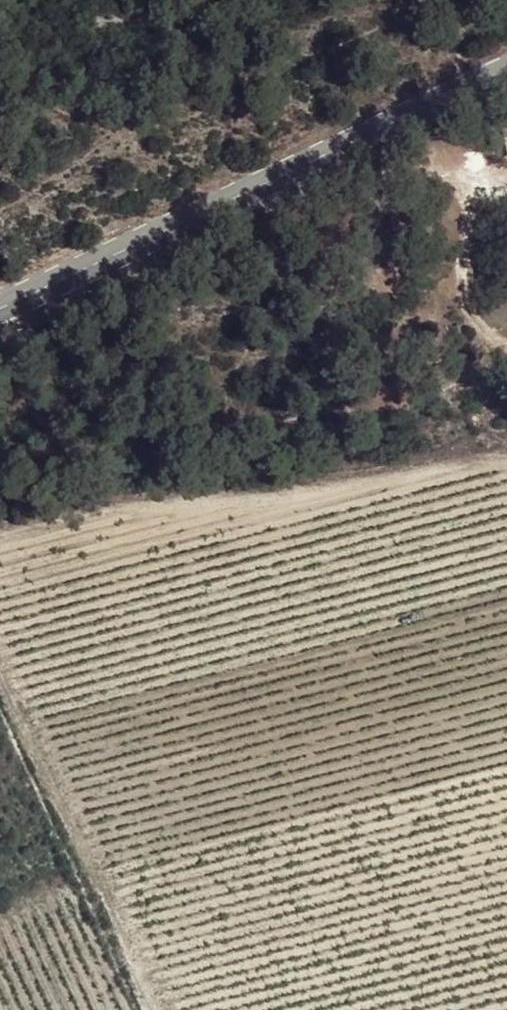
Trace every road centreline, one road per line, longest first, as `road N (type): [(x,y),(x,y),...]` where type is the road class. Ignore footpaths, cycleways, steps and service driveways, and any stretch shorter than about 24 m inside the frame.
road 1 (secondary): [(0,312),(506,71)]
road 2 (track): [(296,171),(339,185),(464,195),(469,310),(506,336)]

